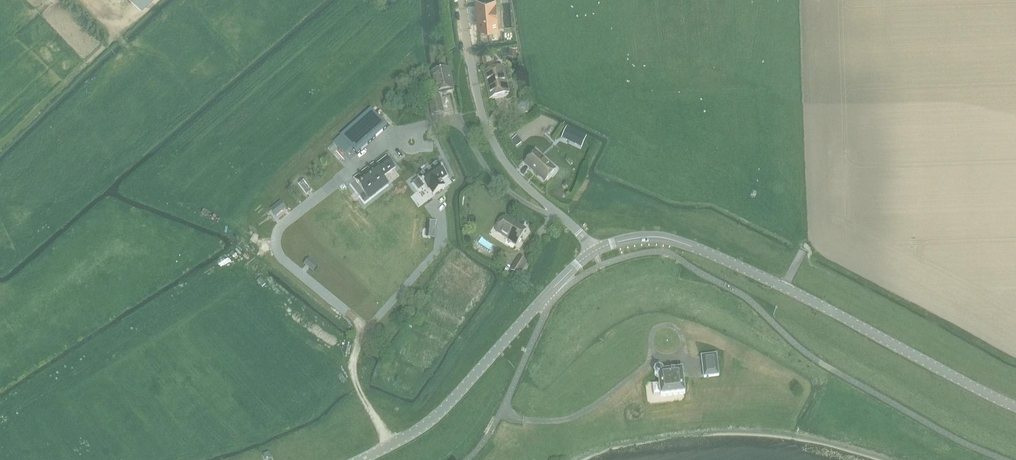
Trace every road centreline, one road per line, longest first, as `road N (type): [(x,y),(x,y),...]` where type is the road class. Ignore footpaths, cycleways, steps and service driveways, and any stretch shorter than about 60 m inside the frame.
road 1 (tertiary): [(1015,409),(692,246),(649,237),(593,251)]
road 2 (tertiary): [(360,459),(434,419),(593,251)]
road 3 (unclassified): [(593,251),(516,175),(484,125),(462,0)]

